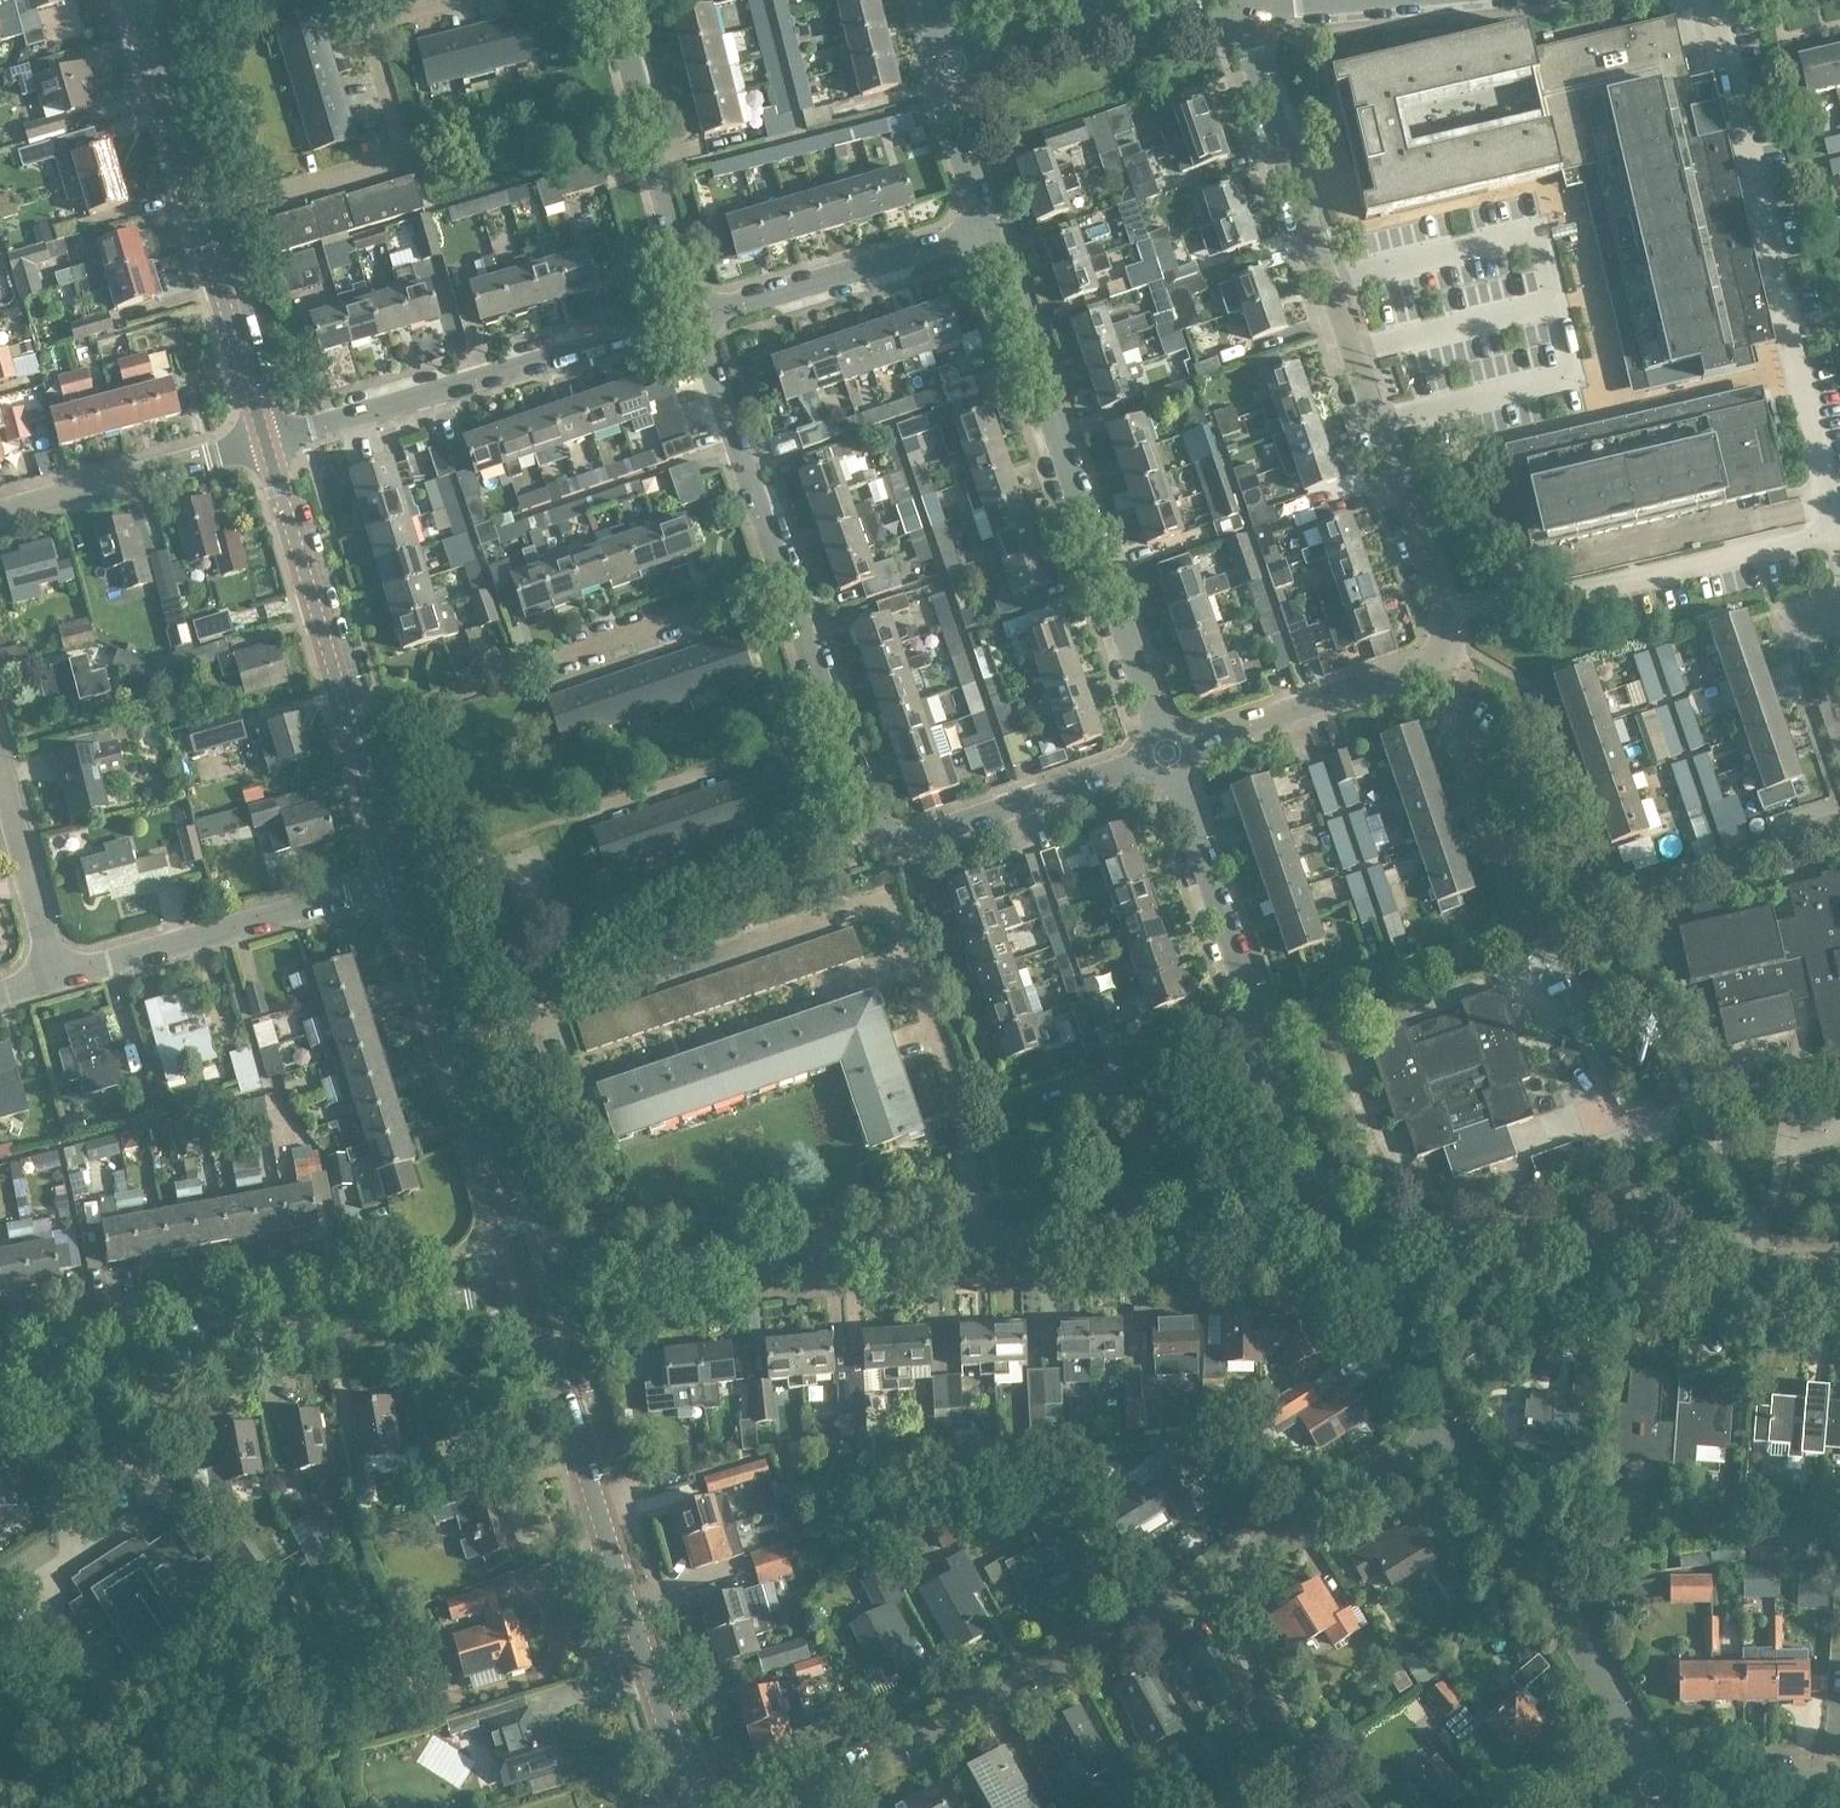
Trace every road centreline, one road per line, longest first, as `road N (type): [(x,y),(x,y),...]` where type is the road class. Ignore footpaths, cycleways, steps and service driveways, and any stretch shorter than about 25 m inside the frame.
road 1 (residential): [(1167,754),(899,836),(876,826),(846,769),(688,315)]
road 2 (residential): [(528,1286),(714,1258),(976,1235),(1335,1236)]
road 3 (residential): [(778,1807),(1443,1423)]
road 4 (residential): [(1438,658),(1443,616),(1237,5)]
road 5 (residential): [(1839,555),(1717,0)]
road 6 (residential): [(1167,754),(989,231)]
road 7 (tertiary): [(708,1807),(528,1286)]
road 8 (residential): [(0,1371),(96,1354),(136,1356),(528,1286)]
road 9 (residential): [(1335,1236),(1167,754)]
road 10 (residential): [(1335,1236),(1839,1271)]
road 11 (tertiary): [(396,884),(264,440)]
road 12 (residential): [(688,315),(264,440)]
road 13 (residential): [(198,214),(400,160),(405,149),(370,34),(395,17),(456,0)]
road 14 (tertiary): [(528,1286),(396,884)]
road 15 (residential): [(1653,1777),(1443,1423)]
road 16 (residential): [(57,977),(396,884)]
road 17 (residential): [(688,315),(611,0)]
road 18 (residential): [(989,231),(688,315)]
road 19 (residential): [(941,61),(1237,5)]
road 20 (residential): [(1438,658),(1167,754)]
road 21 (residential): [(0,510),(264,440)]
road 22 (residential): [(1519,916),(1438,658)]
road 23 (tertiary): [(264,440),(198,214)]
road 24 (residential): [(57,977),(0,756)]
road 25 (tertiary): [(198,214),(134,0)]
road 26 (residential): [(1443,1423),(1335,1236)]
road 27 (residential): [(1839,1779),(1653,1777)]
road 28 (residential): [(989,231),(941,61)]

